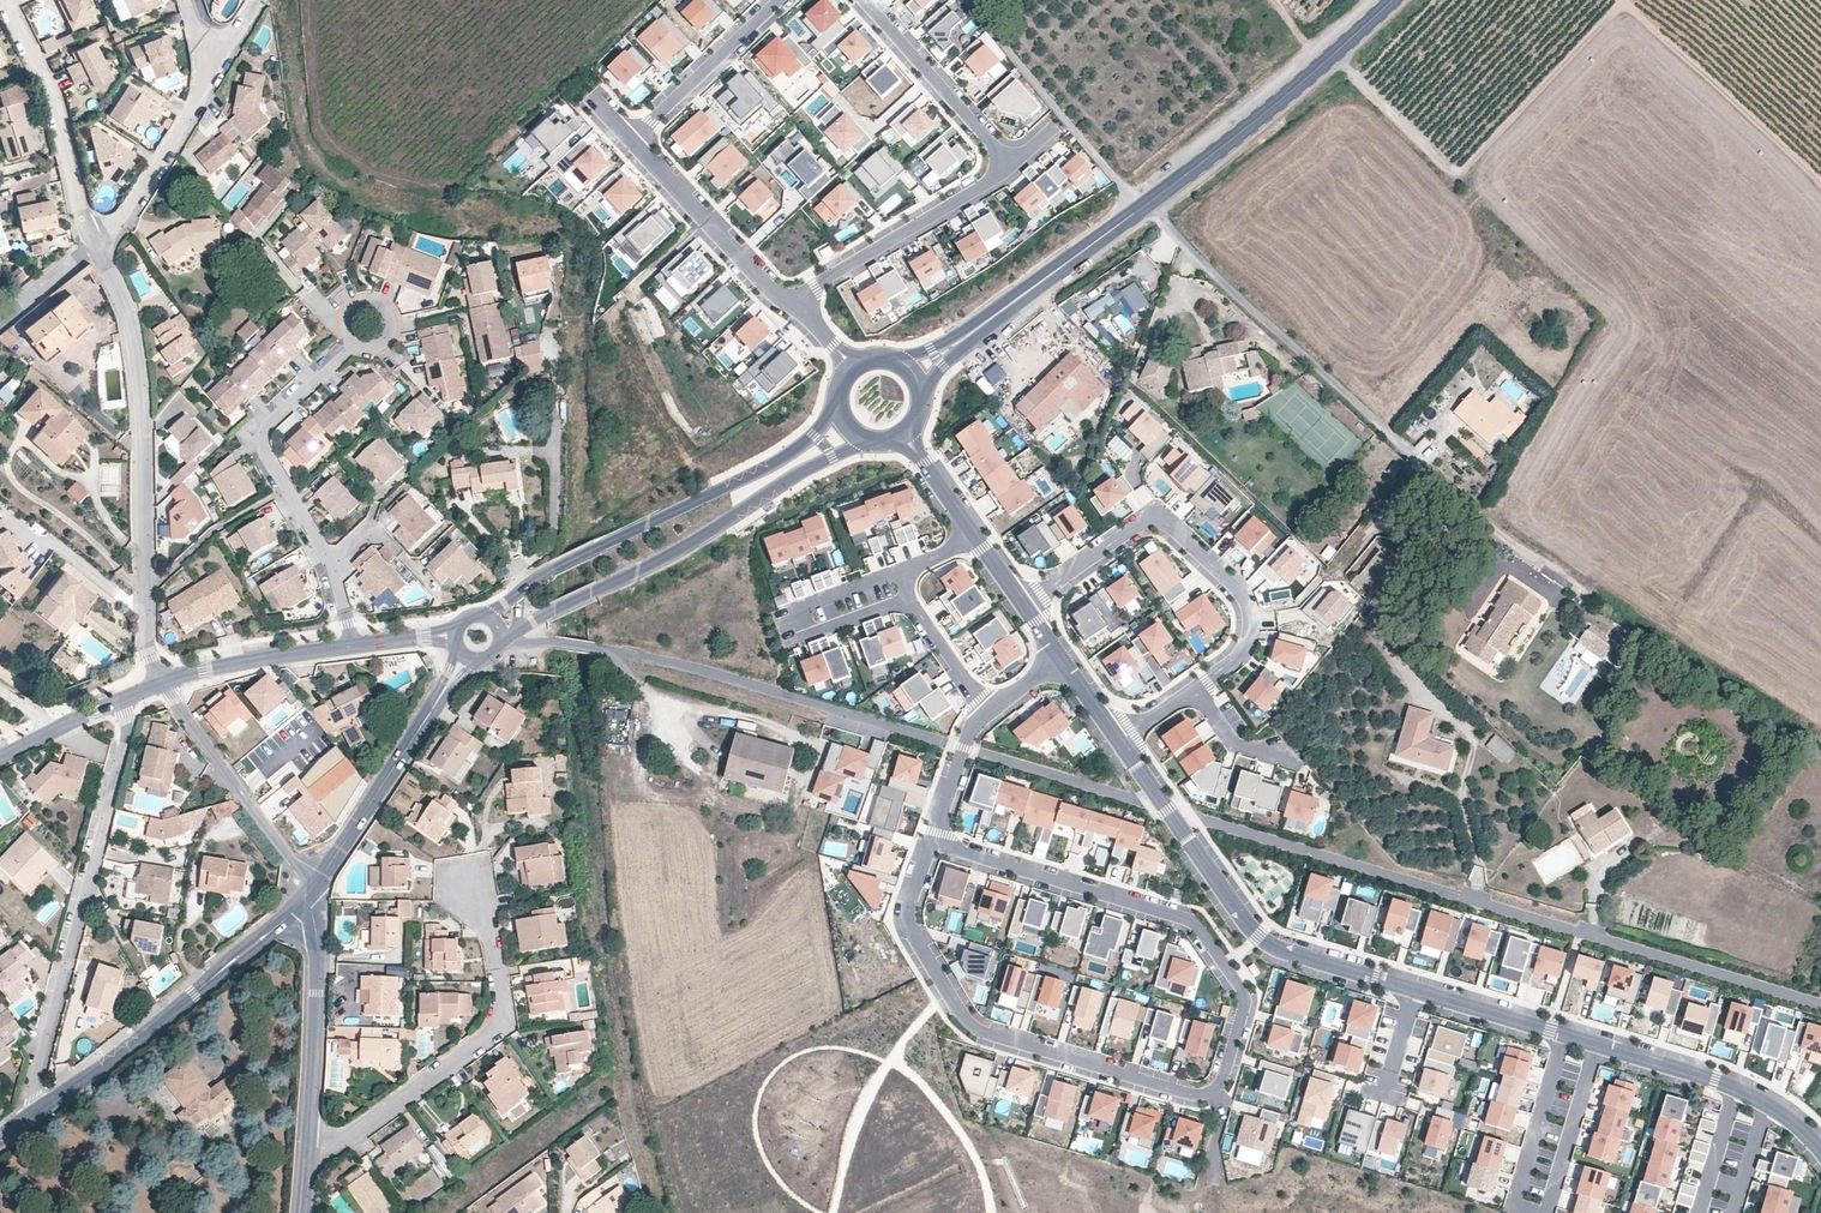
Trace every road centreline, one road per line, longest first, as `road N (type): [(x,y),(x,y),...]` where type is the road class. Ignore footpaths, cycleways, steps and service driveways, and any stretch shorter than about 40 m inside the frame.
road 1 (residential): [(933,842),(1199,926),(1244,990),(1220,1084),(1180,1092),(978,1031),(916,940),(909,902)]
road 2 (unclassified): [(1146,203),(1499,536),(1569,582)]
road 3 (residential): [(159,680),(147,624),(139,378),(127,307),(94,244)]
road 4 (residential): [(23,1122),(124,737),(120,699)]
road 5 (tertiary): [(501,637),(699,538),(864,438)]
road 6 (tertiary): [(838,407),(766,467),(551,569),(489,616)]
road 7 (residential): [(1413,987),(1258,936),(1120,741)]
road 8 (residential): [(1196,689),(1243,649),(1251,612),(1226,576),(1168,525),(1155,519),(1132,529),(1026,604)]
road 9 (residential): [(308,1150),(492,1034),(503,1007),(486,914),(466,886)]
road 10 (tertiary): [(314,888),(194,994),(23,1122)]
road 11 (tertiary): [(1146,203),(1270,109),(1393,0)]
road 12 (residential): [(333,567),(264,436),(356,346)]
road 13 (track): [(1820,182),(1613,0)]
road 14 (unclassified): [(963,0),(1137,209)]
road 15 (tertiary): [(308,1150),(318,989),(314,888)]
road 16 (residential): [(94,244),(56,115),(5,0)]
road 17 (residential): [(314,888),(159,680)]
road 18 (residential): [(1010,166),(797,304)]
road 19 (residential): [(976,538),(905,573),(930,632),(989,711)]
road 20 (residential): [(797,304),(772,291),(632,140)]
road 21 (tertiary): [(314,888),(437,702)]
road 22 (residential): [(862,0),(1010,166)]
road 23 (residential): [(1564,1033),(1516,1204),(1547,1212)]
road 24 (residential): [(632,140),(780,0)]
road 25 (residential): [(94,244),(123,218),(186,124),(203,76)]
road 26 (residential): [(159,680),(354,646)]
road 27 (residential): [(1547,1212),(1597,1043)]
road 28 (tertiary): [(1007,308),(1137,209)]
road 29 (residential): [(1564,1033),(1413,987)]
road 30 (residential): [(1736,1088),(1597,1043)]
road 31 (residential): [(989,711),(969,732),(933,842)]
road 32 (residential): [(0,760),(120,699)]
road 33 (residential): [(1736,1088),(1697,1212)]
road 34 (tertiary): [(1007,308),(898,362)]
road 35 (residential): [(0,321),(94,244)]

